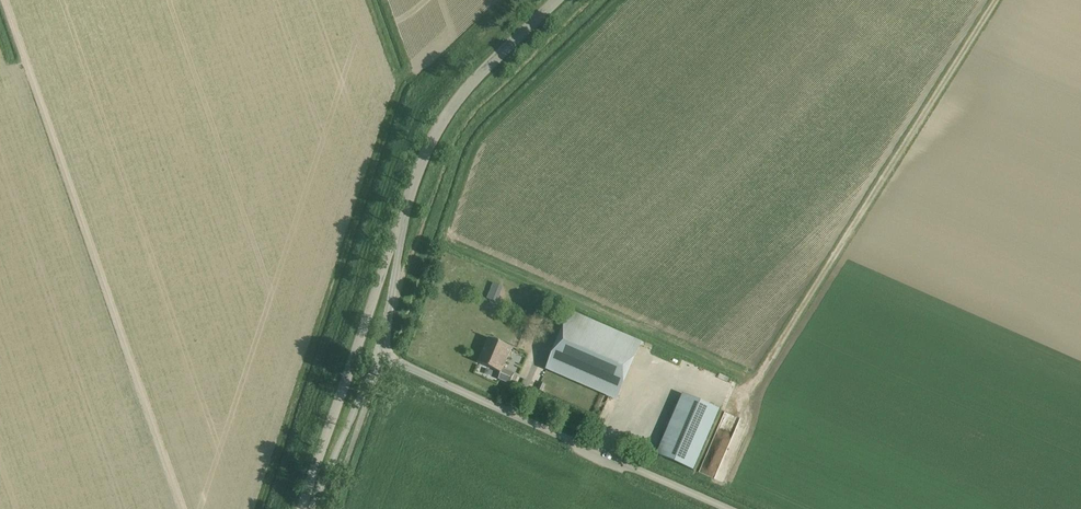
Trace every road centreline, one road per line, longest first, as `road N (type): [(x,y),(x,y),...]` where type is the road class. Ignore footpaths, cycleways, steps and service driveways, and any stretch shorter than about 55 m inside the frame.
road 1 (unclassified): [(742,508),(381,354)]
road 2 (unclassified): [(302,508),(400,219)]
road 3 (unclassified): [(400,219),(449,106),(555,0)]
road 4 (unclassified): [(303,508),(381,354)]
road 5 (unclassified): [(381,354),(400,219)]

